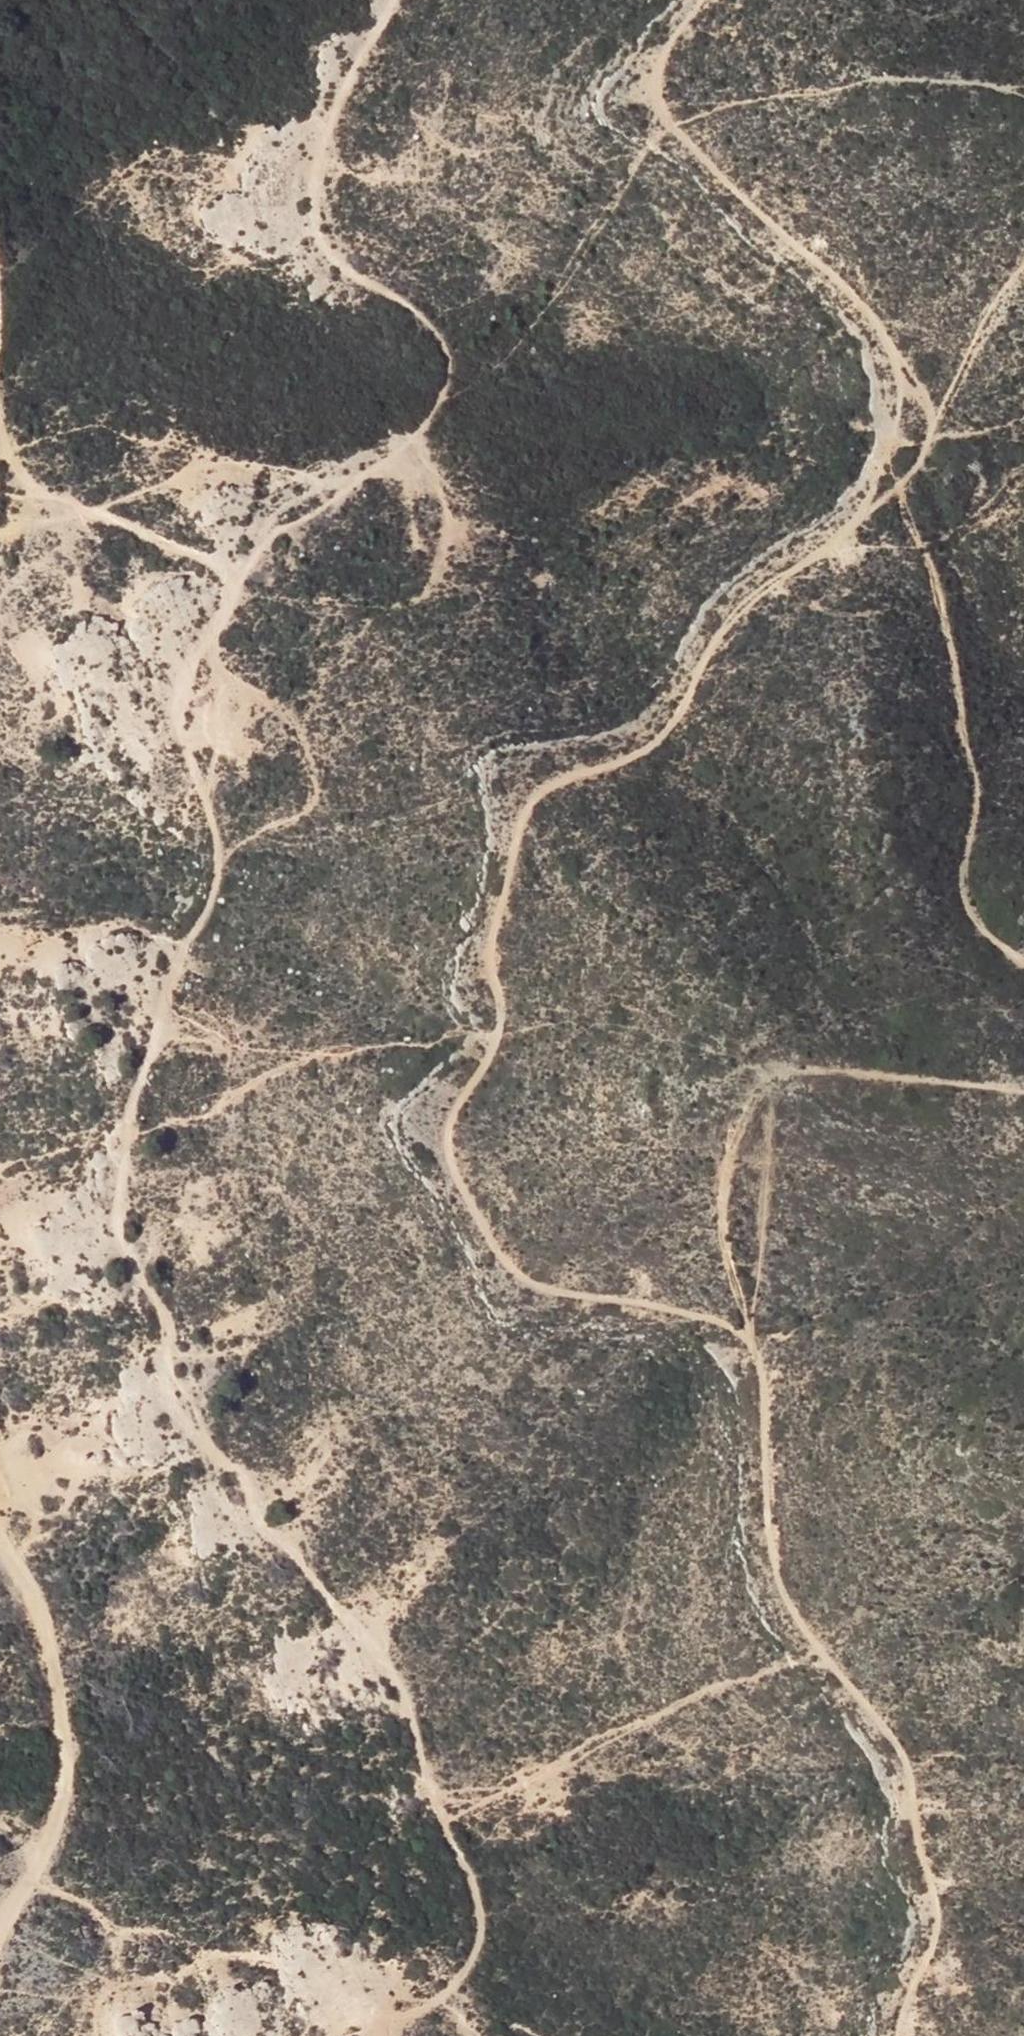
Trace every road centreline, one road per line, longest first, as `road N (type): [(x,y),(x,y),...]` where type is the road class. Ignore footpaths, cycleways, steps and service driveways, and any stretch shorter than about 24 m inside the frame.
road 1 (track): [(0,484),(240,571),(226,611),(189,659),(178,728),(215,820),(217,893),(114,1156),(111,1215),(182,1361),(184,1433),(286,1525),(333,1609),(396,1665),(419,1770),(471,1883),(468,1940),(447,1974),(367,2035)]
road 2 (track): [(0,1545),(46,1618),(69,1754),(58,1821),(0,1933)]

